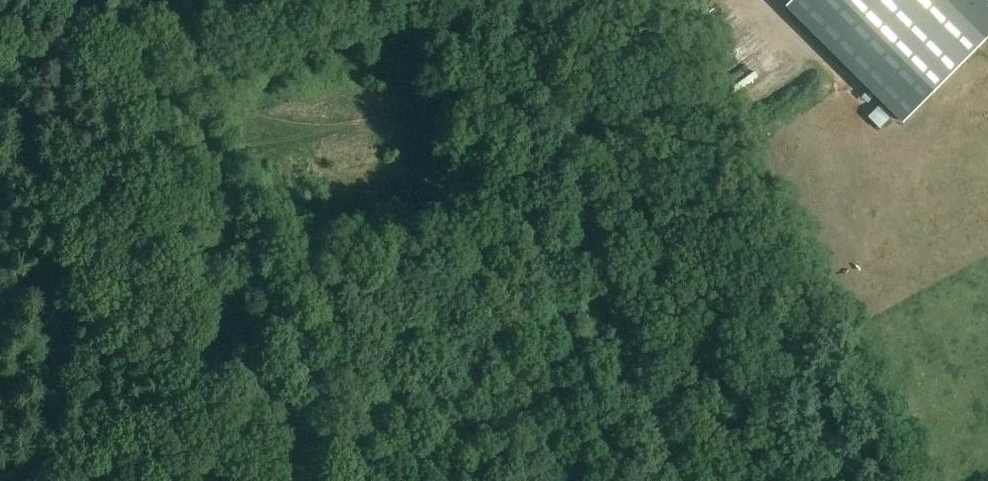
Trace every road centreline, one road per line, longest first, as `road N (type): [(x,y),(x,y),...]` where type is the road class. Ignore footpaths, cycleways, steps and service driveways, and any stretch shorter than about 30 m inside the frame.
road 1 (unclassified): [(619,480),(510,137)]

